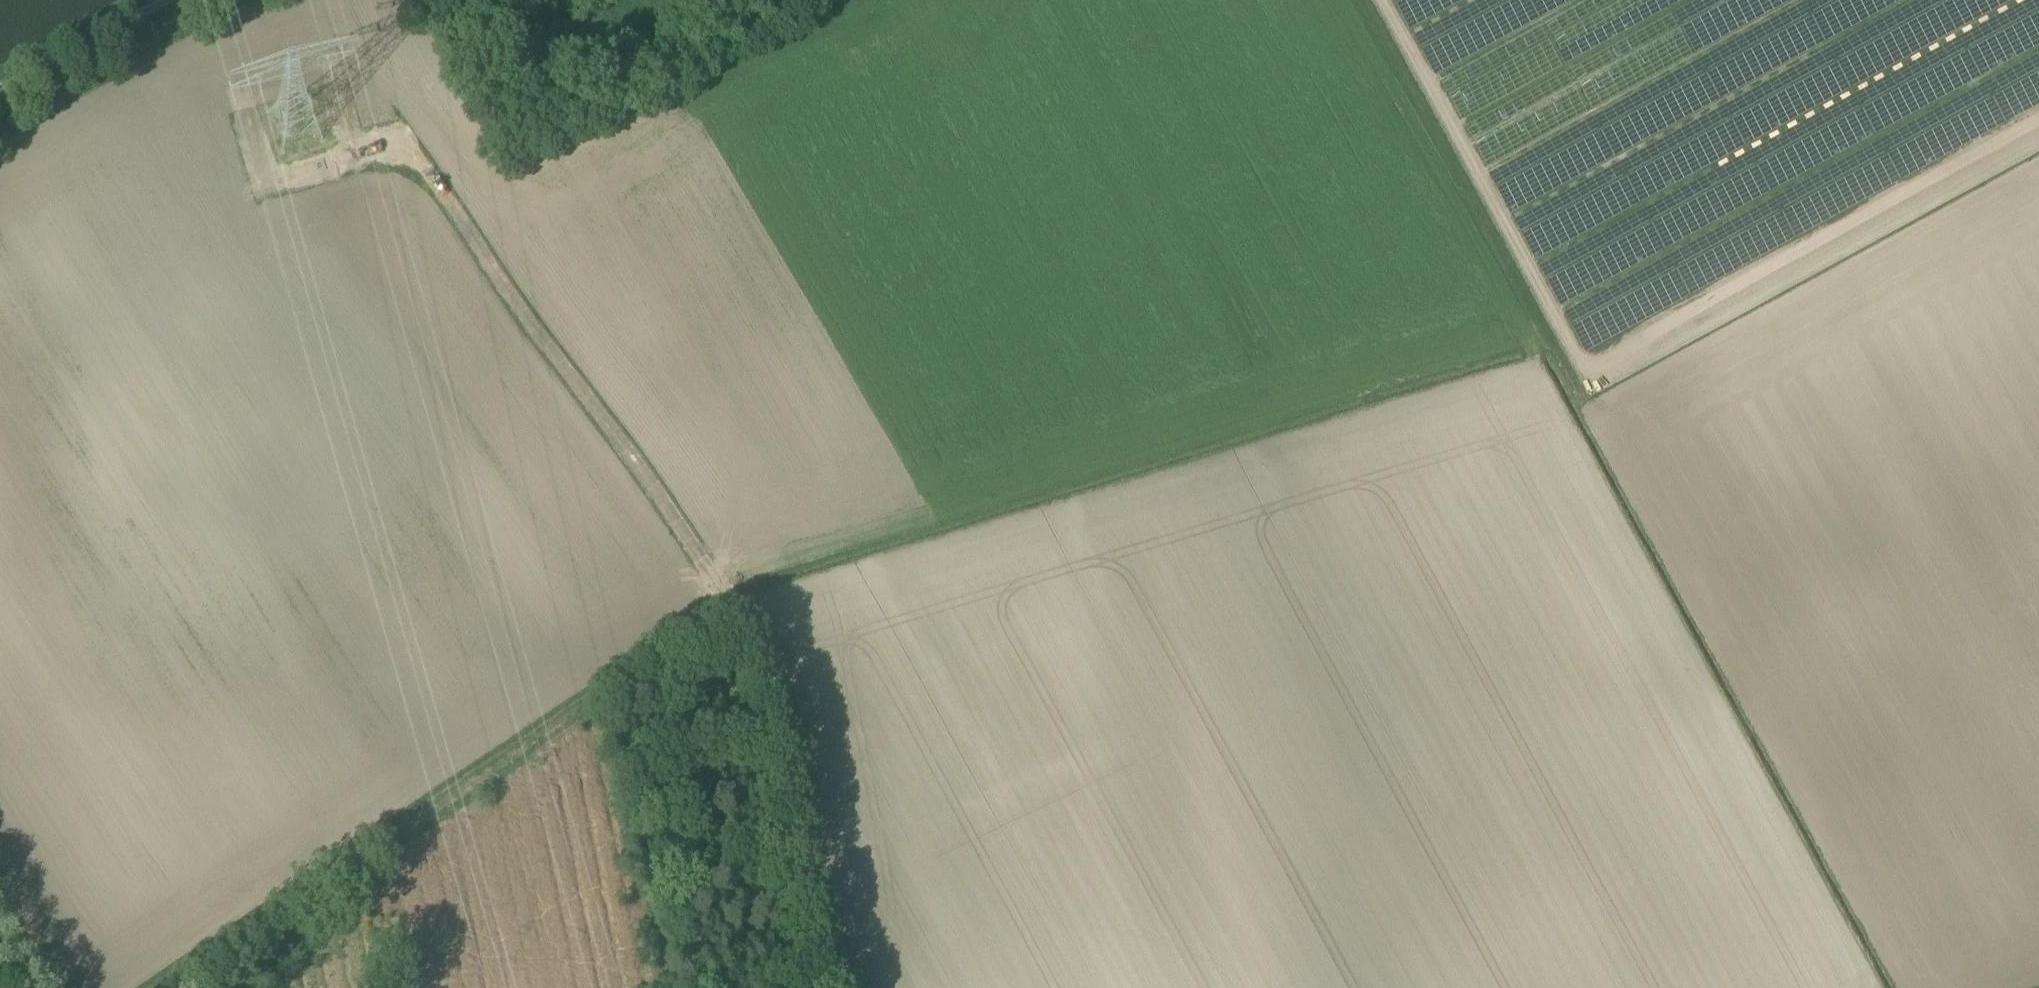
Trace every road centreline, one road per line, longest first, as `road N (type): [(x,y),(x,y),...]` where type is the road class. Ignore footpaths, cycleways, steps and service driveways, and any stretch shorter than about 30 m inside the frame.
road 1 (track): [(830,987),(776,716),(752,644),(725,606)]
road 2 (unclassified): [(0,65),(120,0)]

